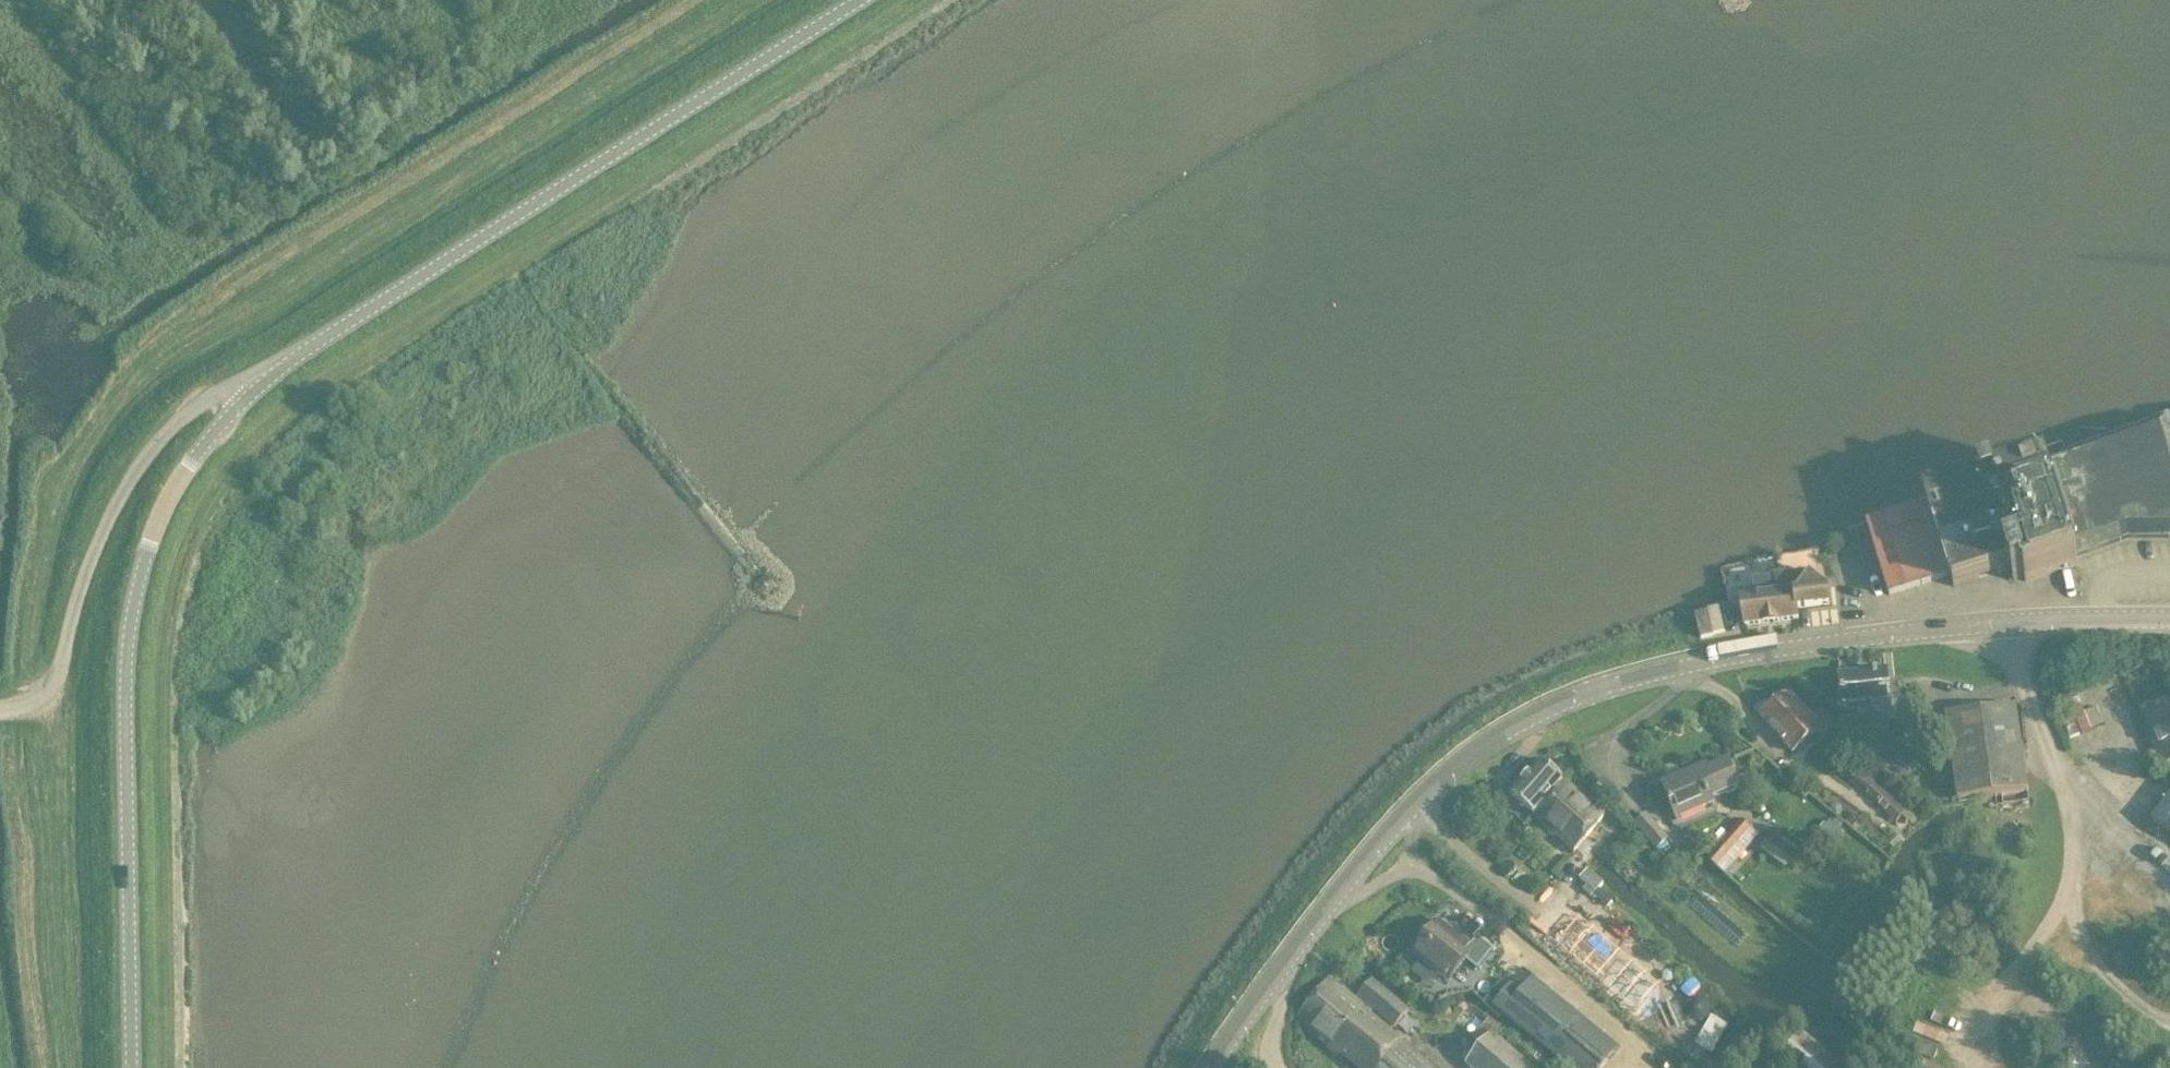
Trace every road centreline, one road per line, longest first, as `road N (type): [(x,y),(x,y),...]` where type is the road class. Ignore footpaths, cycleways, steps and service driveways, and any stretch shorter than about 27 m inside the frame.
road 1 (track): [(157,1067),(161,620),(174,559),(232,457),(263,425),(922,0)]
road 2 (tertiary): [(1214,1067),(1325,910),(1432,790),(1490,744),(1557,709),(1630,681),(1730,658),(2011,622),(2169,623)]
road 3 (tertiary): [(249,397),(444,259),(860,0)]
road 4 (tertiary): [(132,1067),(130,626),(166,504),(249,397)]
road 5 (unclassified): [(0,713),(24,708),(56,682),(100,544),(151,453),(217,395),(249,397)]

